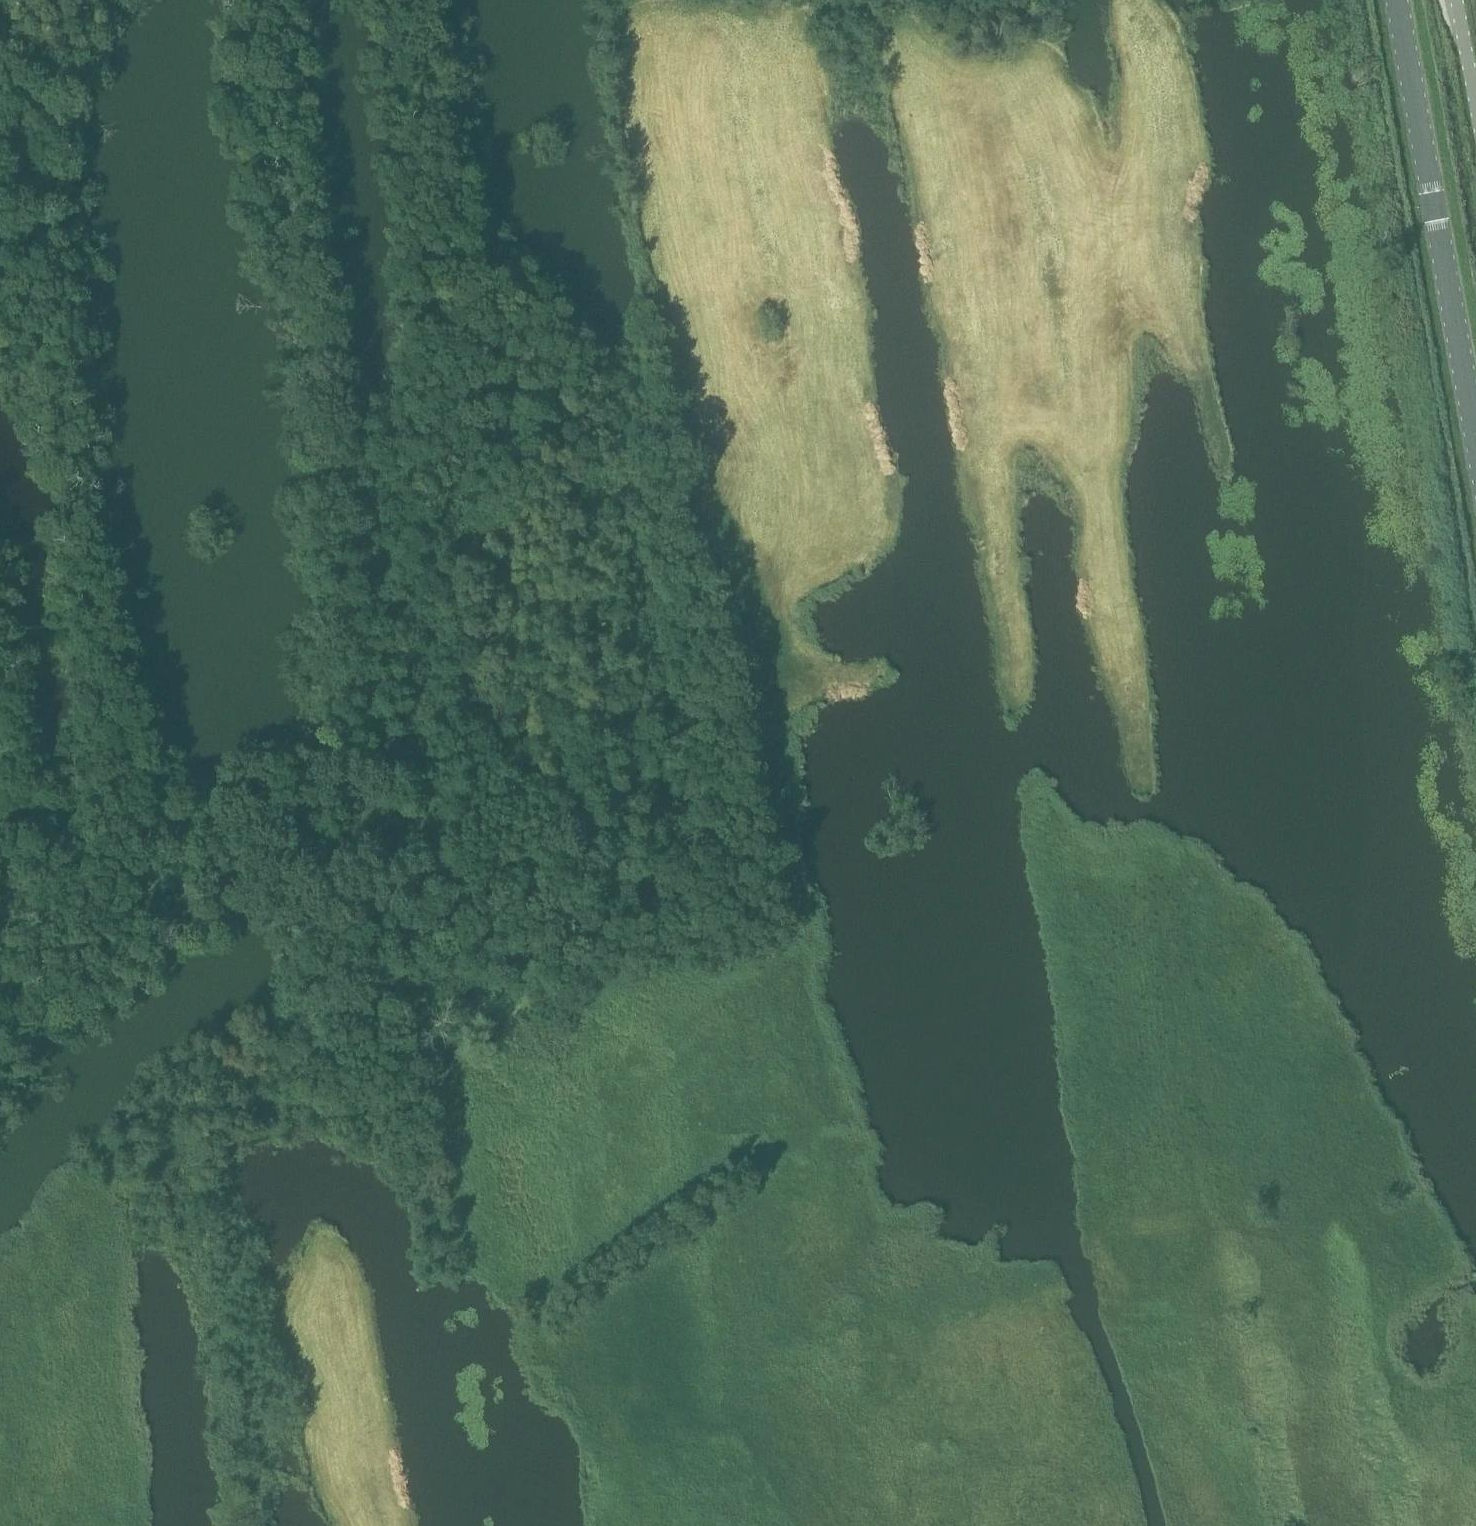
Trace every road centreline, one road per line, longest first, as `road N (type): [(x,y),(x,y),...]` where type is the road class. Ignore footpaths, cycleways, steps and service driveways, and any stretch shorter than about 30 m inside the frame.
road 1 (secondary): [(1475,433),(1398,0)]

